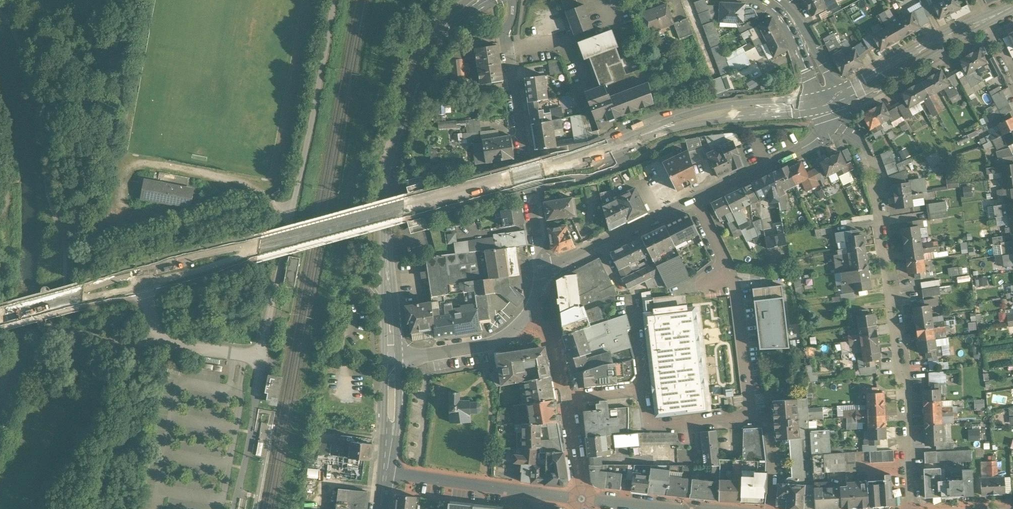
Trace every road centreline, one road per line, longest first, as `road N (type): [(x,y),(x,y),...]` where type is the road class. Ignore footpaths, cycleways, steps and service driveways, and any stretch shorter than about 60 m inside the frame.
road 1 (secondary): [(831,100),(692,120),(0,316)]
road 2 (residential): [(828,127),(856,136),(873,169),(904,375),(908,508)]
road 3 (track): [(49,332),(64,273),(42,112),(0,12)]
road 4 (secondary): [(389,289),(388,185),(409,107),(449,32),(489,0)]
road 5 (residential): [(512,0),(506,41),(540,271)]
road 6 (track): [(59,228),(113,218),(126,171),(141,164),(260,189)]
road 7 (residential): [(694,201),(735,287),(751,421)]
road 8 (track): [(290,221),(333,0)]
road 9 (residential): [(525,317),(551,337),(581,499)]
road 10 (residential): [(581,499),(386,472)]
road 11 (secondary): [(988,19),(831,100)]
road 12 (residential): [(694,201),(540,271)]
road 13 (residential): [(828,127),(694,201)]
road 14 (track): [(233,508),(261,358)]
road 15 (residential): [(525,317),(492,344),(391,359)]
road 16 (track): [(261,358),(290,221)]
road 17 (secondary): [(767,0),(790,22),(831,100)]

